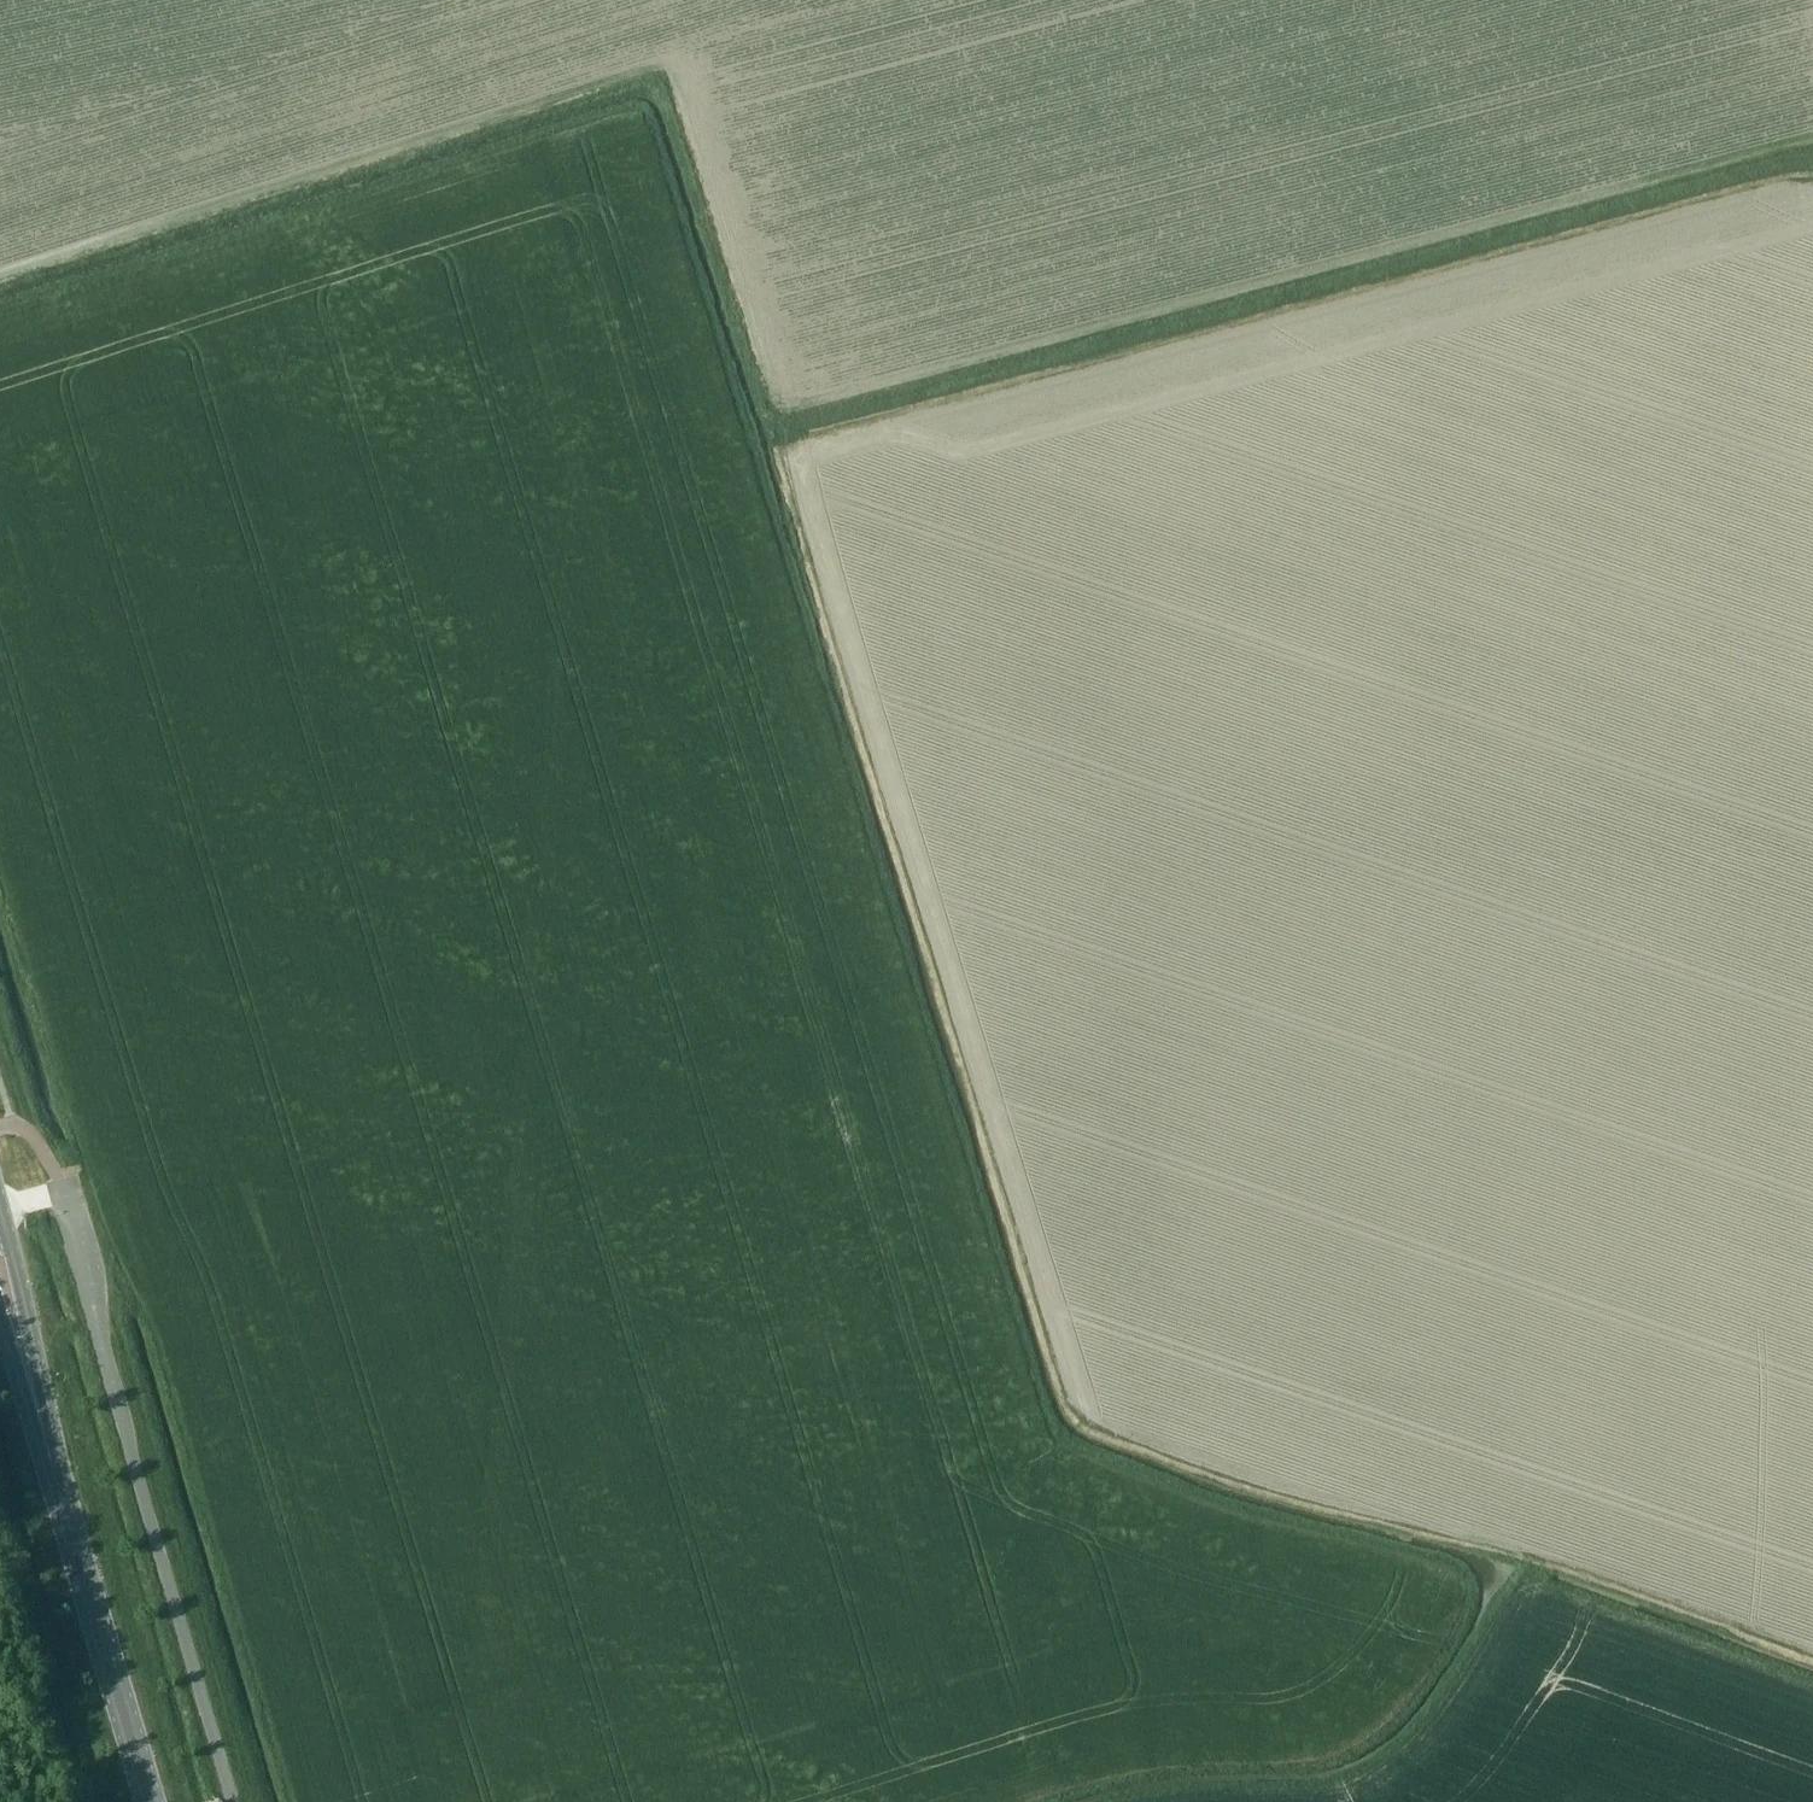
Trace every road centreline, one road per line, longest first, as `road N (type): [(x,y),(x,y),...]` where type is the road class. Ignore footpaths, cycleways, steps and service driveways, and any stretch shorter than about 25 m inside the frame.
road 1 (secondary): [(153,1801),(0,1271)]

